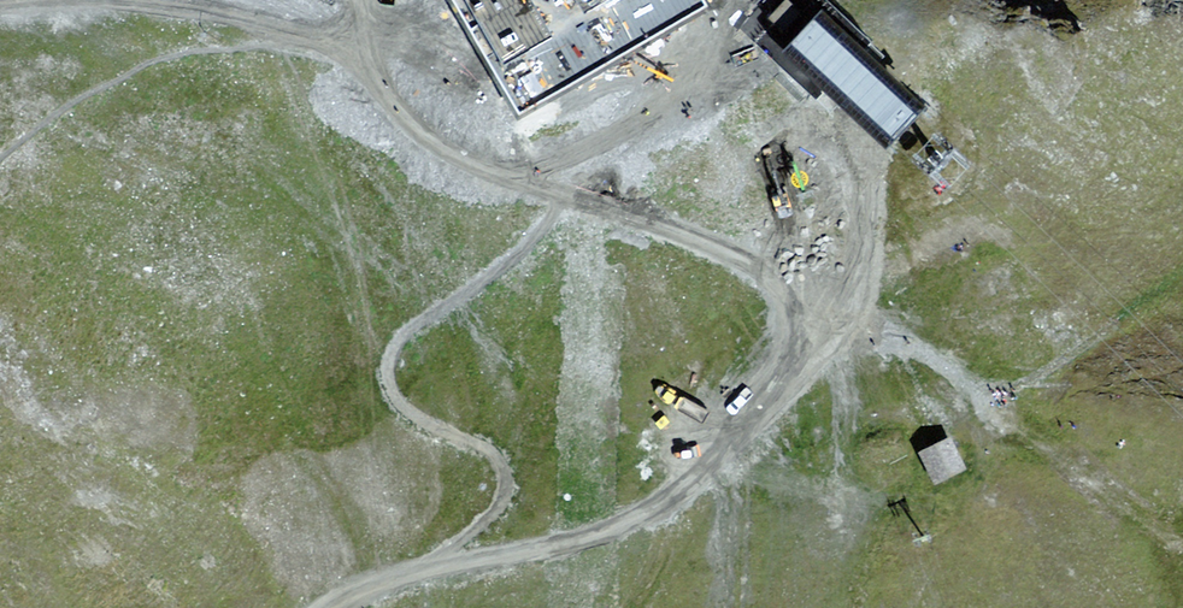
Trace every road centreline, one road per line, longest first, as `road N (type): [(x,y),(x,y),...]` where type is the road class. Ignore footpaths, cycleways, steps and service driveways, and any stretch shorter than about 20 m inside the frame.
road 1 (track): [(819,332),(738,257),(450,153),(400,115),(353,39),(331,37)]
road 2 (track): [(326,607),(399,576),(568,542),(639,517),(736,438),(819,332)]
road 3 (track): [(331,37),(115,0)]
road 4 (track): [(819,332),(860,253),(862,179)]

